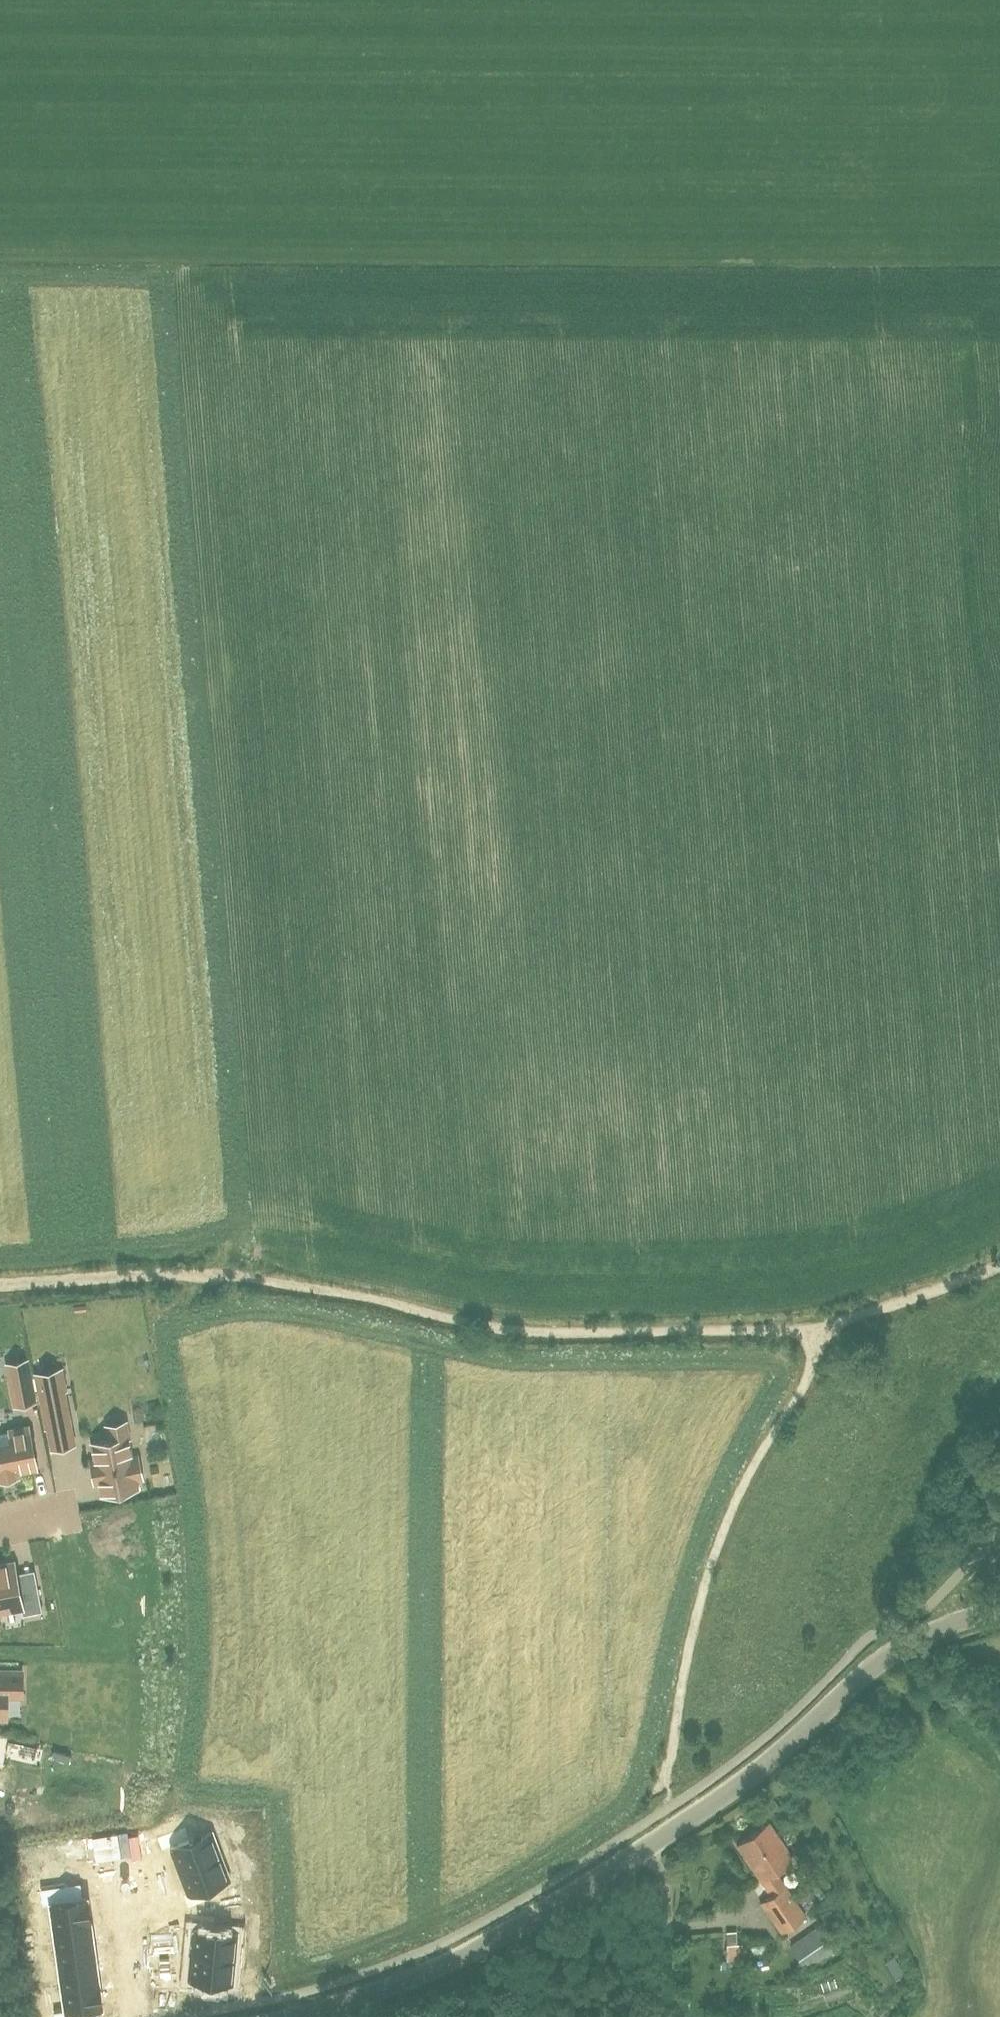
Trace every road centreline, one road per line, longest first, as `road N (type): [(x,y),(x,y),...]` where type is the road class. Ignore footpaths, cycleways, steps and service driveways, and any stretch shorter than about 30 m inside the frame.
road 1 (unclassified): [(288,2016),(431,1972),(528,1921),(688,1822),(896,1650),(999,1610)]
road 2 (residential): [(137,2016),(128,1896),(116,1874),(102,1868),(18,1880)]

